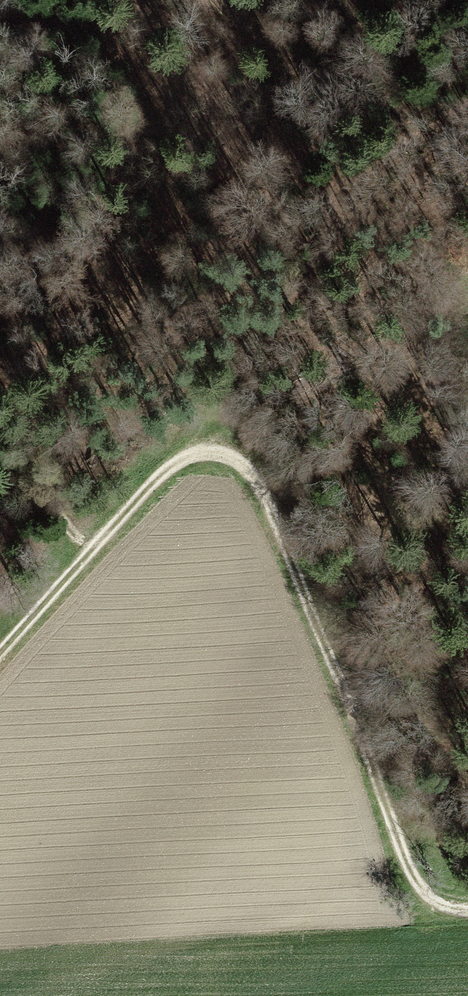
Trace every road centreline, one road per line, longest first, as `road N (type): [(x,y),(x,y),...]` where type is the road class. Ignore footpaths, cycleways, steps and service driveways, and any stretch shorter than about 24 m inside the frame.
road 1 (track): [(0,662),(168,468),(213,455),(244,469),(345,703),(413,888),(455,918),(467,914)]
road 2 (track): [(213,455),(241,360),(386,186),(467,112)]
road 3 (track): [(94,553),(0,440)]

